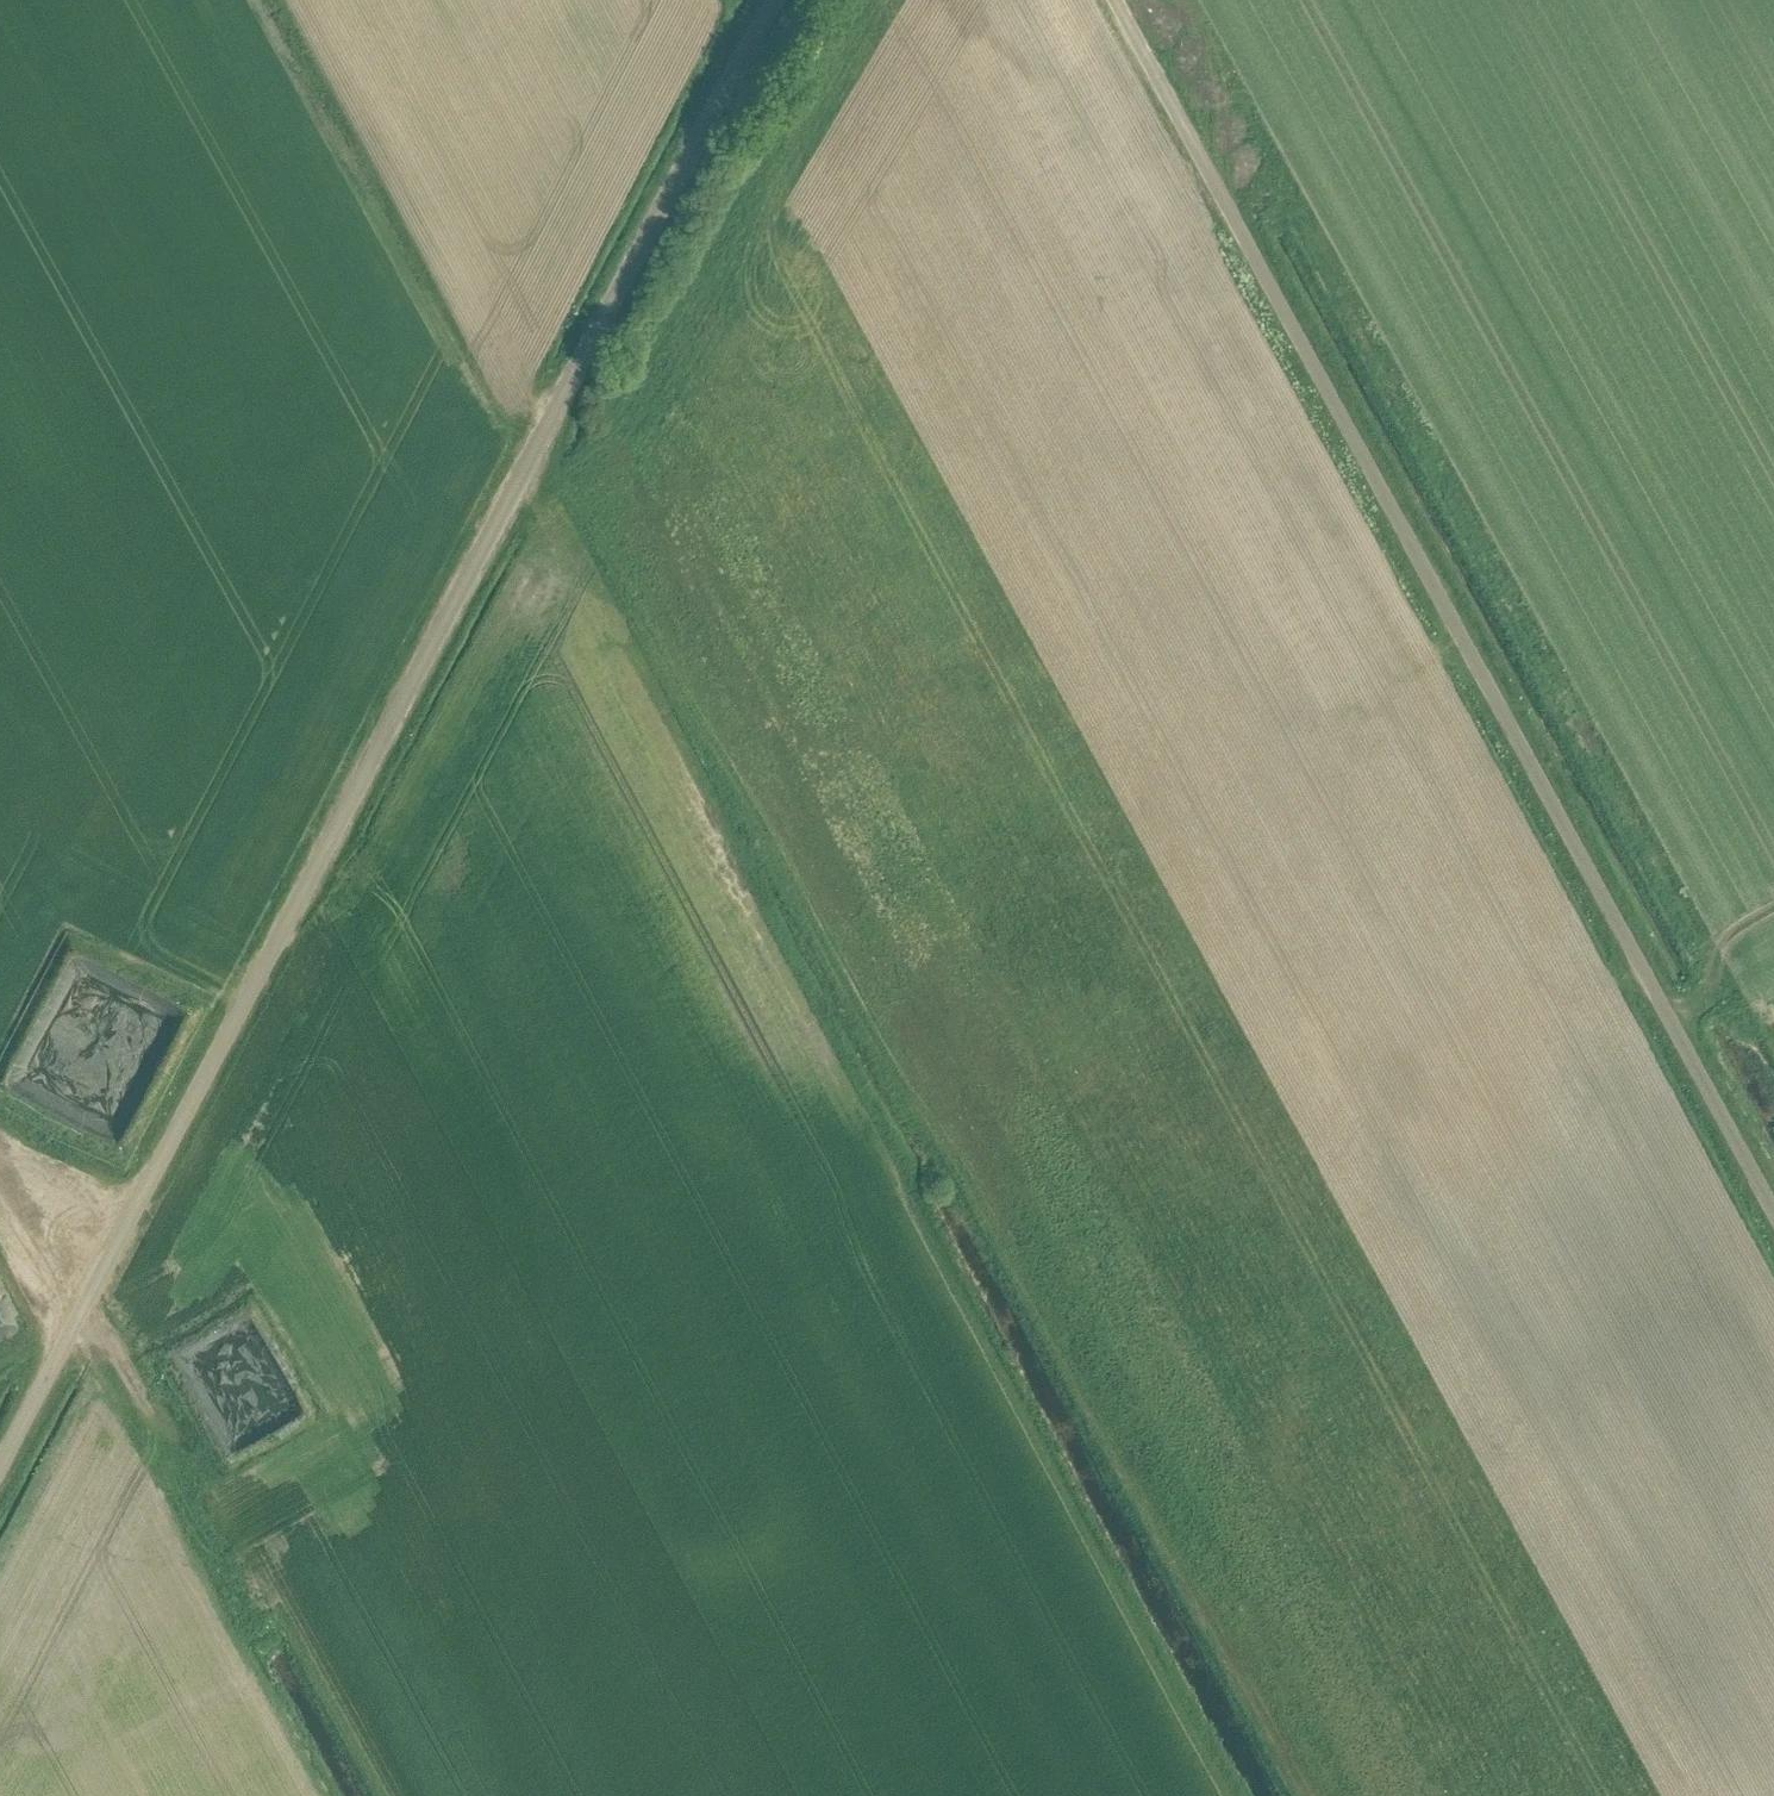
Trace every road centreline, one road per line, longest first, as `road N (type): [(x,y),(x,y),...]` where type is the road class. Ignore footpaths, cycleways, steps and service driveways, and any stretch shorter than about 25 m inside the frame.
road 1 (unclassified): [(0,1464),(451,630),(619,286),(773,0)]
road 2 (unclassified): [(1773,1218),(1113,0)]

